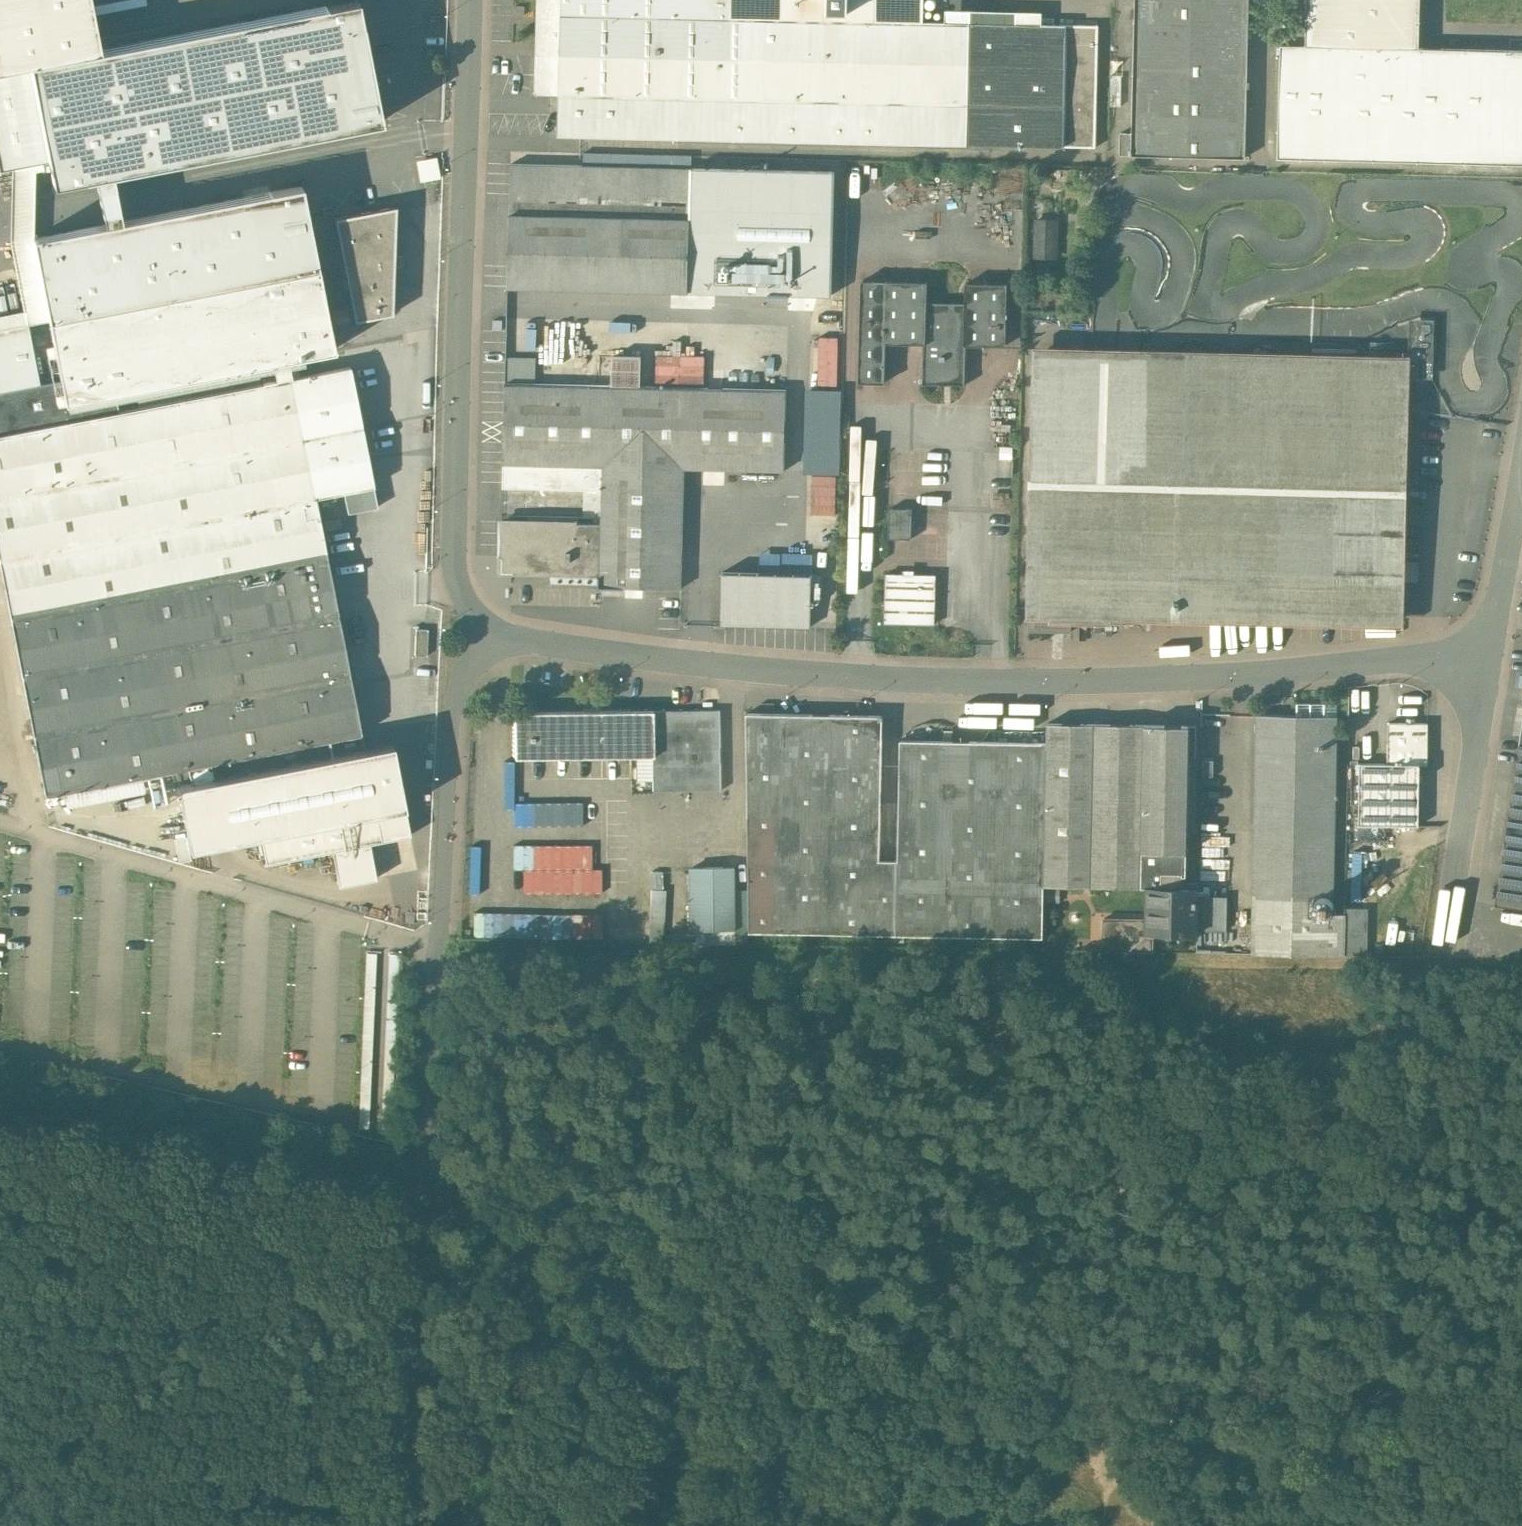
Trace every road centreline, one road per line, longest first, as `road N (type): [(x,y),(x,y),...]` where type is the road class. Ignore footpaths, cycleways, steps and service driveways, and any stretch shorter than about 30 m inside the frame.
road 1 (residential): [(494,634),(801,674),(1146,680),(1455,650),(1497,620)]
road 2 (residential): [(494,634),(471,659),(452,700),(404,1525)]
road 3 (residential): [(468,0),(454,553),(459,588),(494,634)]
road 4 (residential): [(1497,620),(1443,946)]
road 5 (residential): [(1497,620),(1521,466)]

